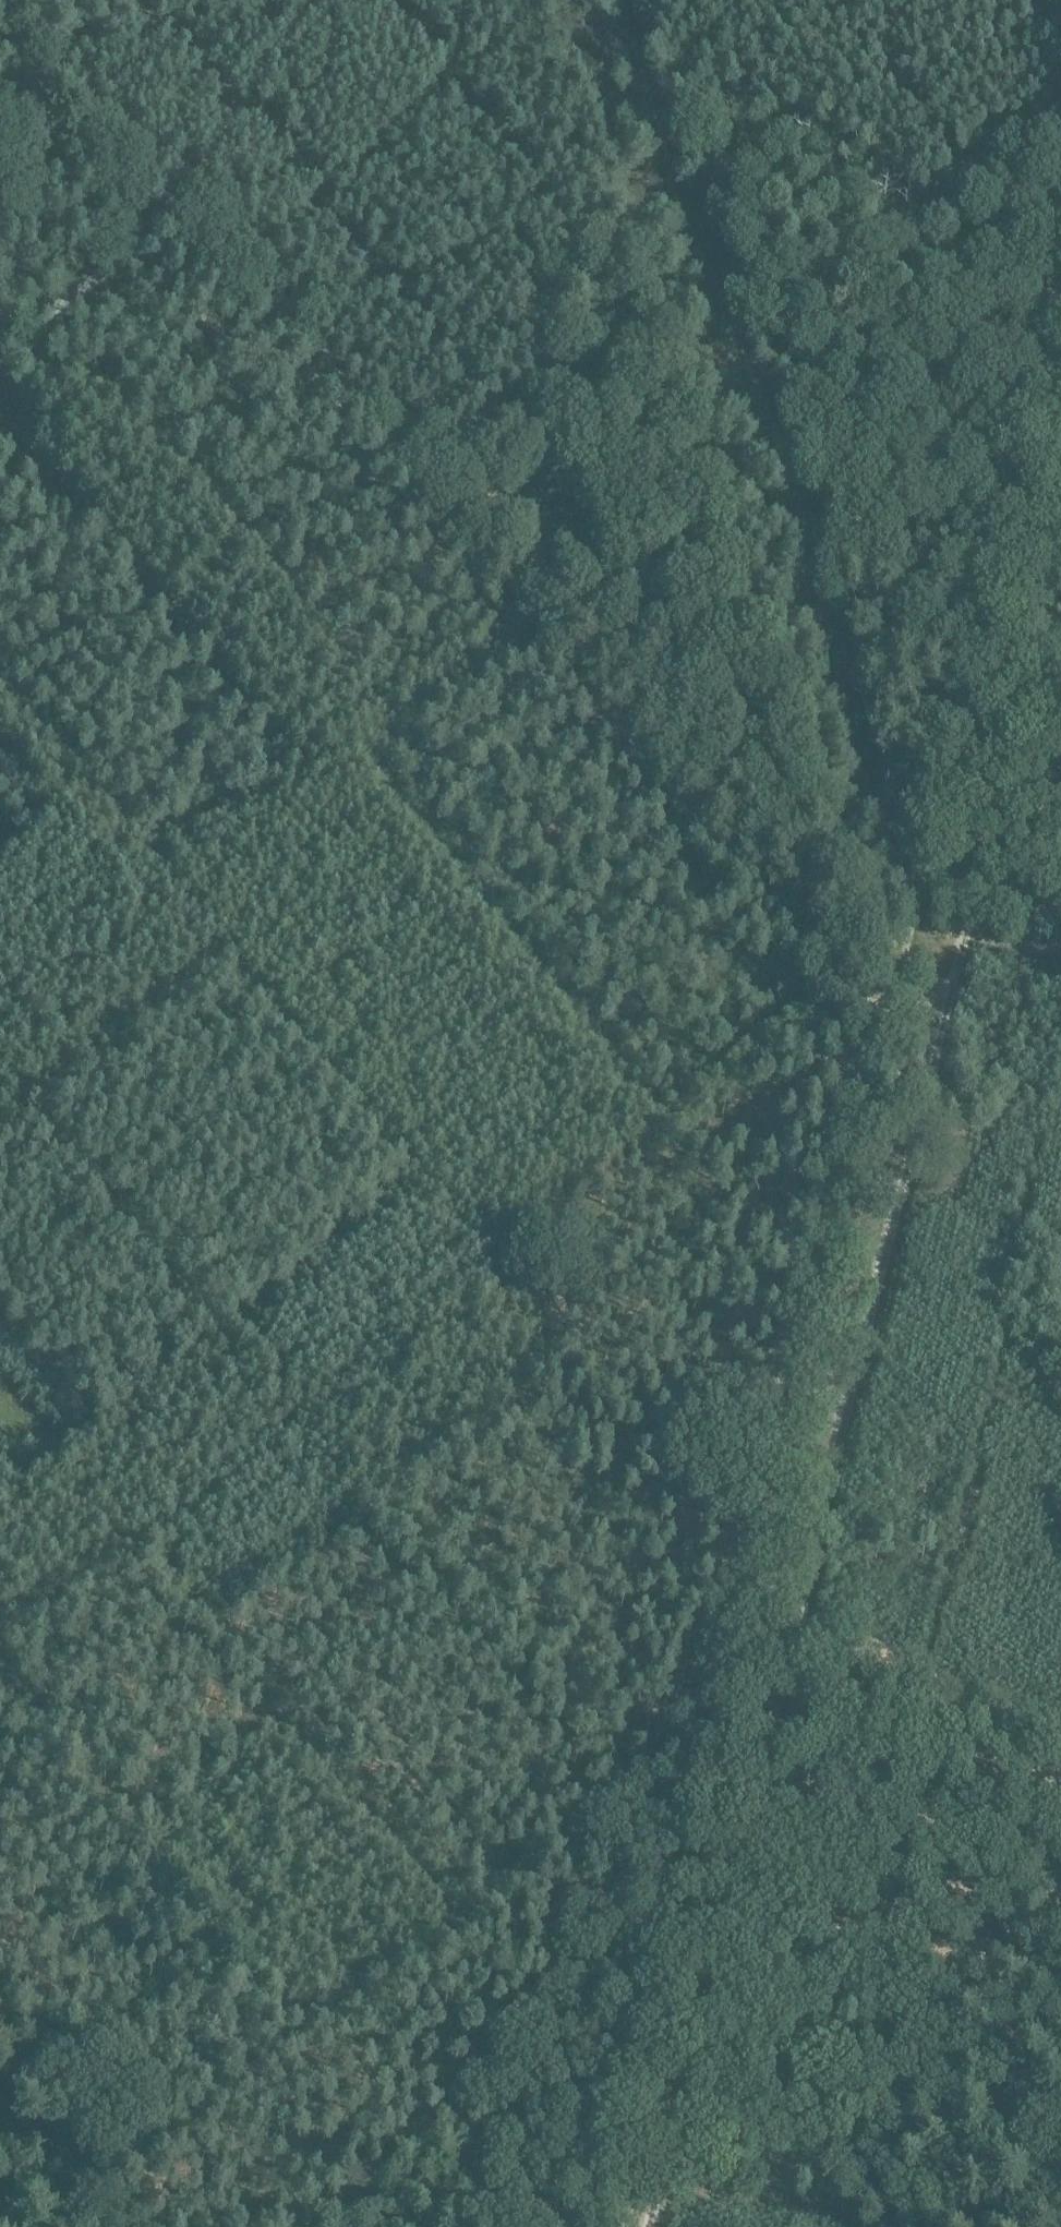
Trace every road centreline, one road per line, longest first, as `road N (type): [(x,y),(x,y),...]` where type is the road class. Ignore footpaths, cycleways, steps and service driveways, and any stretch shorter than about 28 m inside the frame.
road 1 (track): [(966,938),(647,2226)]
road 2 (track): [(168,227),(841,986),(892,1000)]
road 3 (track): [(919,898),(842,724),(824,660),(807,530),(679,201),(613,0)]
road 4 (track): [(1060,558),(966,938)]
road 5 (track): [(0,347),(168,227)]

